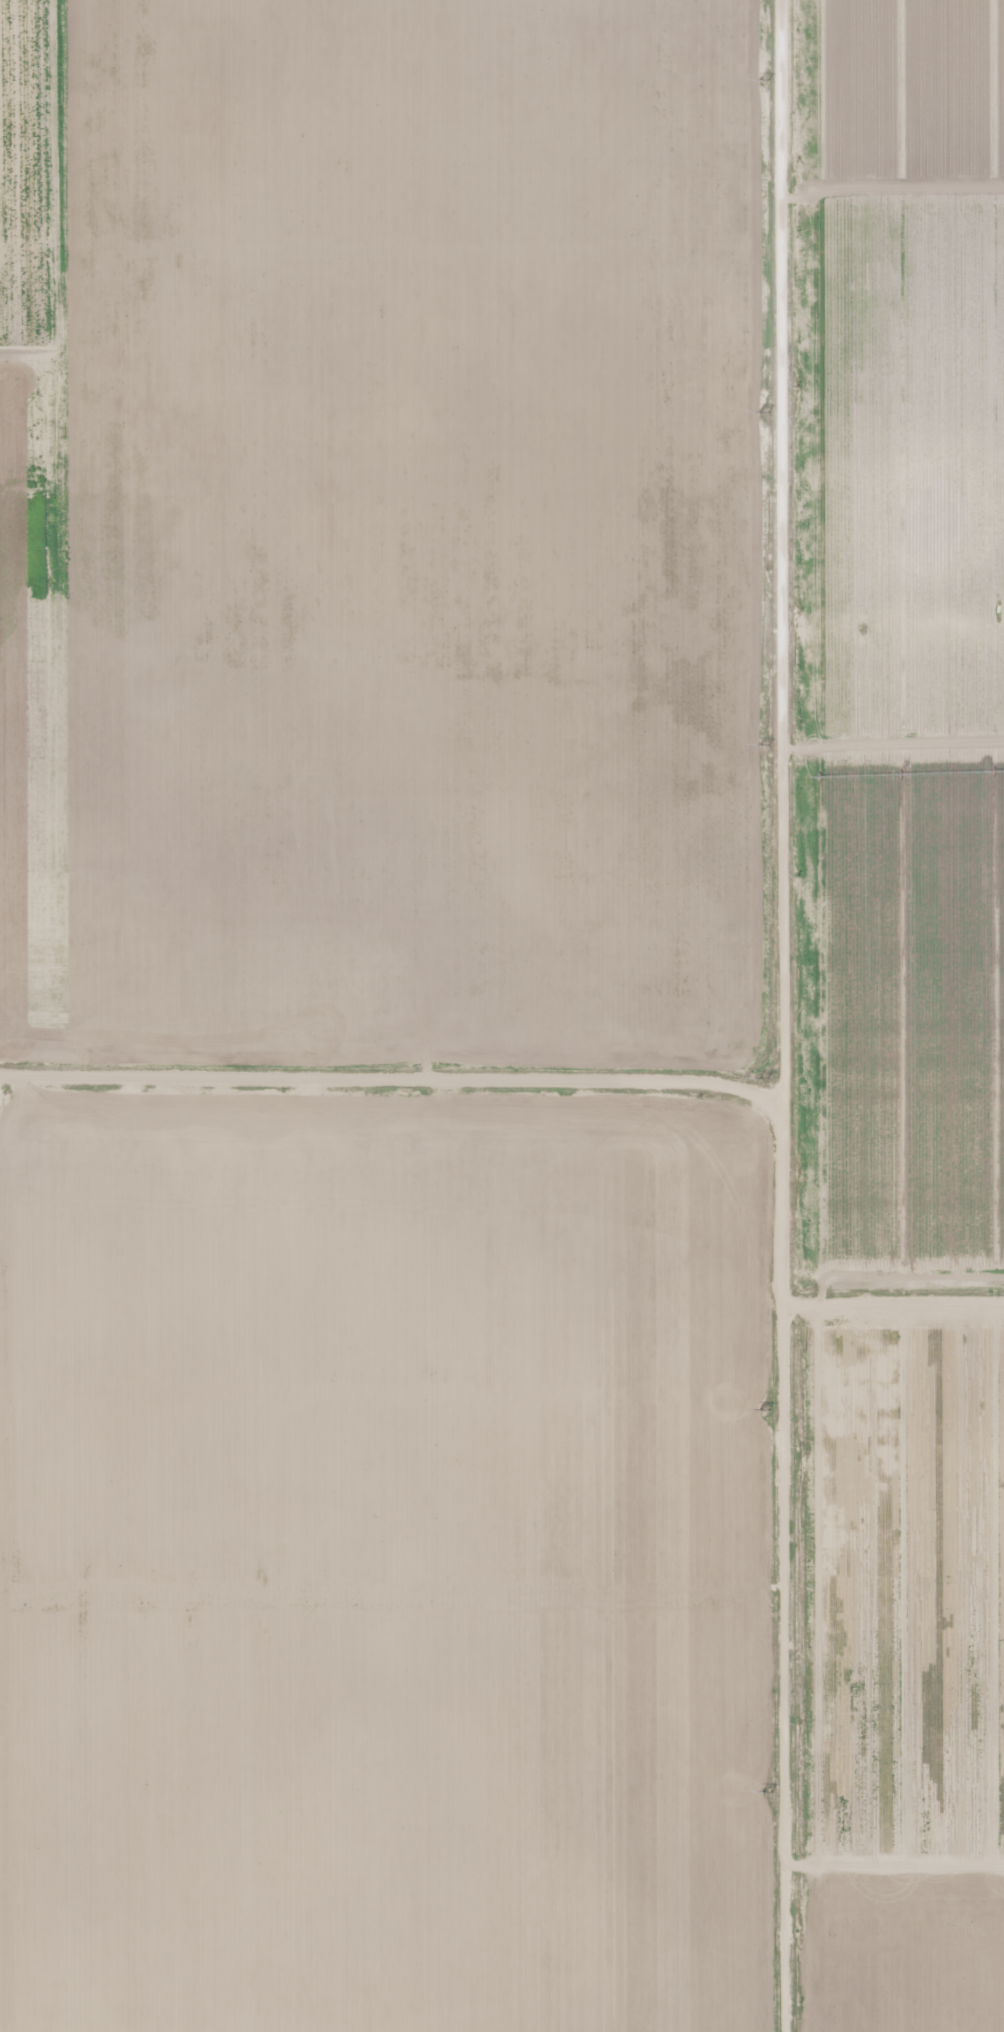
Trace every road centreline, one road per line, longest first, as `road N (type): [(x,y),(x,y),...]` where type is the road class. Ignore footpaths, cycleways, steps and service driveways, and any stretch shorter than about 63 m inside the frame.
road 1 (residential): [(788,0),(798,2031)]

